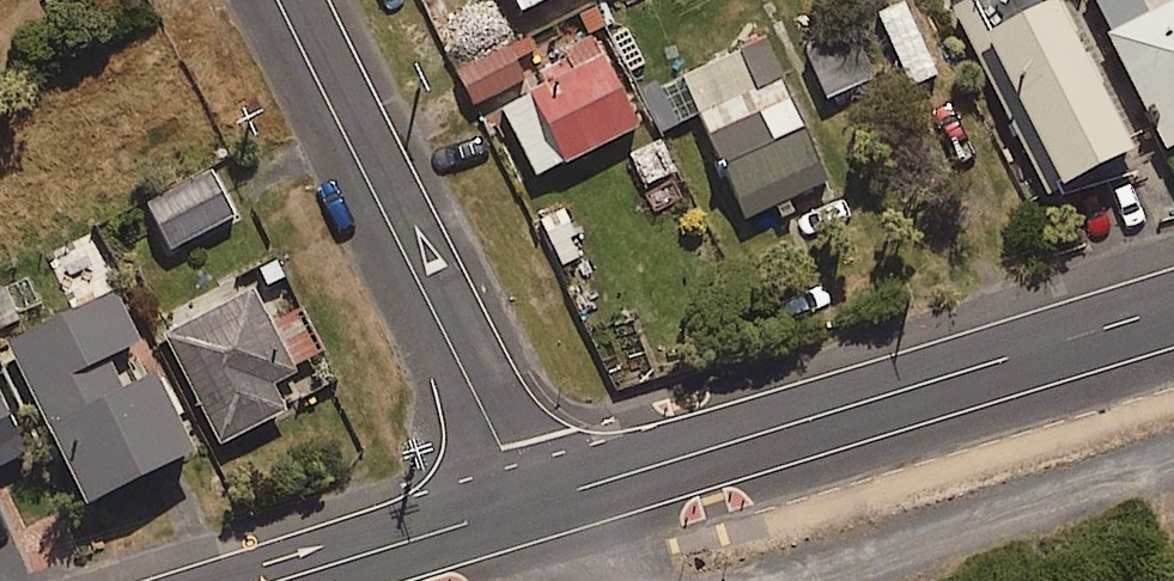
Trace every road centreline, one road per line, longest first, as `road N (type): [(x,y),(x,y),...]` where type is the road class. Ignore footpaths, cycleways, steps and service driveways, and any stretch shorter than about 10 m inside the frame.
road 1 (secondary): [(521,506),(1173,310)]
road 2 (residential): [(521,506),(503,446),(278,0)]
road 3 (secondary): [(278,580),(521,506)]

